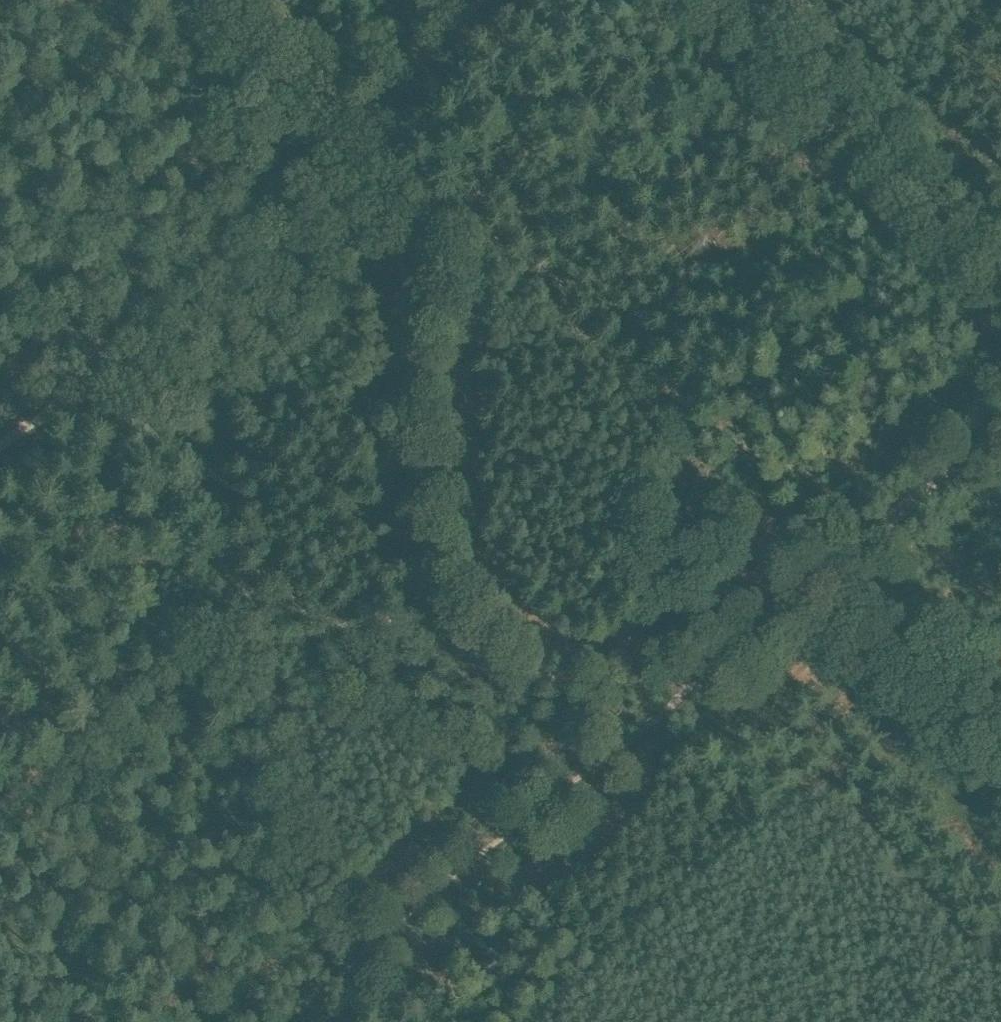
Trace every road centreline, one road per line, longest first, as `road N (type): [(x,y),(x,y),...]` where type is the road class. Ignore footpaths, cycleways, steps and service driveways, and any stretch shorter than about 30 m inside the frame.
road 1 (track): [(46,407),(129,419),(175,441),(201,488),(237,591),(258,602),(345,623),(440,621),(492,659),(578,683),(675,677),(714,660)]
road 2 (track): [(792,597),(763,566),(708,531),(685,503),(677,482),(687,453),(650,389),(551,314),(342,122)]
road 3 (track): [(1000,256),(717,0)]
road 4 (track): [(369,950),(652,720)]
road 5 (track): [(96,351),(342,122)]
road 6 (track): [(1000,738),(821,572)]
road 7 (track): [(821,572),(1000,430)]
road 8 (track): [(342,122),(197,0)]
road 9 (track): [(342,122),(465,14)]

